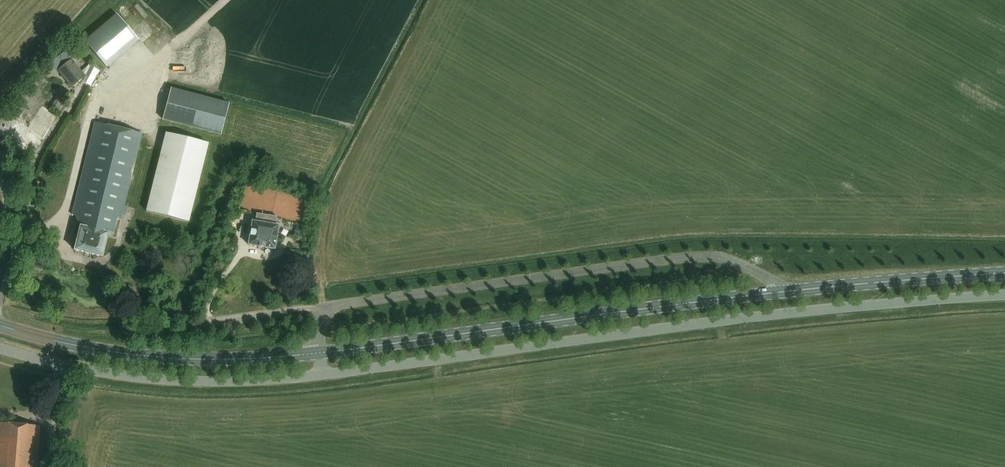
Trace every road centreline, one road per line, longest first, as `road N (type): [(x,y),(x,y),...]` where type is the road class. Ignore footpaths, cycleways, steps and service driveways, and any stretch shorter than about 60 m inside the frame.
road 1 (unclassified): [(1004,295),(203,384),(0,347)]
road 2 (secondary): [(317,353),(785,291),(1004,273)]
road 3 (secondary): [(317,353),(167,359),(0,325)]

